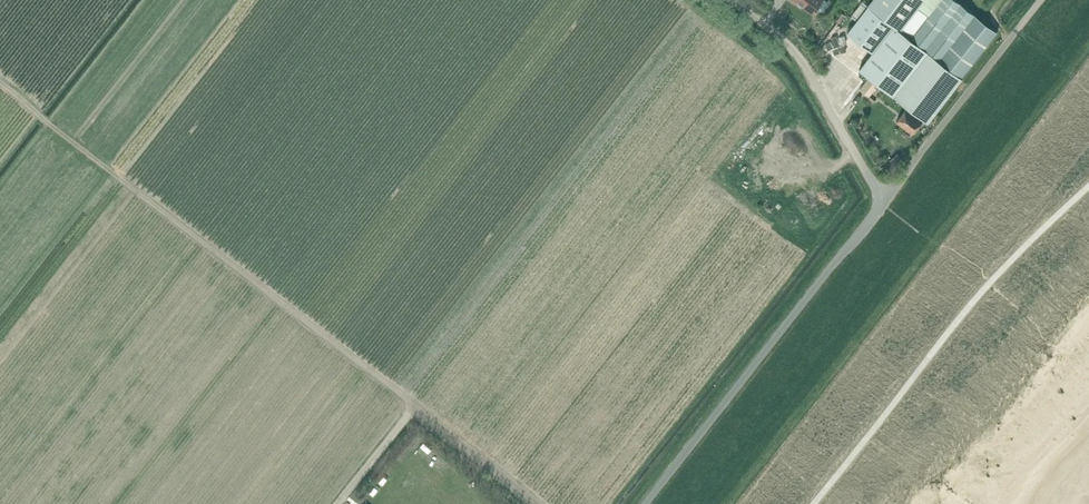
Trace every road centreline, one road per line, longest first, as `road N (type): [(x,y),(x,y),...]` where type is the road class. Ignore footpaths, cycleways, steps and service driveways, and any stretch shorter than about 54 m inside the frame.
road 1 (track): [(531,503),(46,127),(146,0)]
road 2 (unclassified): [(647,503),(888,198)]
road 3 (unclassified): [(888,198),(784,44),(728,0)]
road 4 (unclassified): [(888,198),(1042,0)]
road 5 (track): [(681,0),(789,87)]

